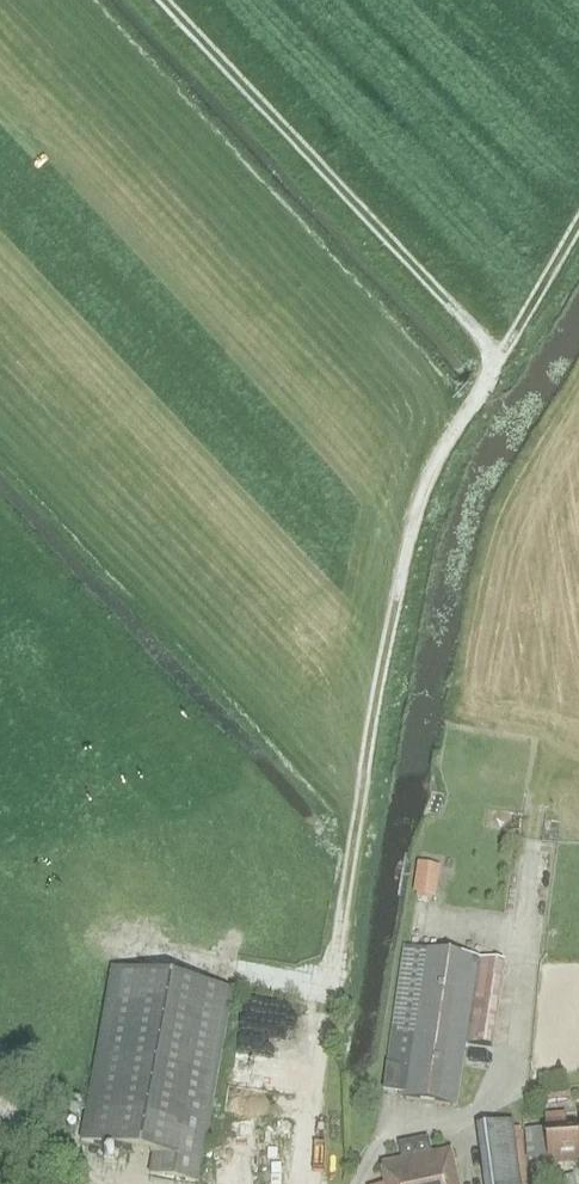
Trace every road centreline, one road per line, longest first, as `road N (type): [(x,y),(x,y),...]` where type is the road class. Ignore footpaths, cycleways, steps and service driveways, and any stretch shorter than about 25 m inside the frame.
road 1 (track): [(578,225),(433,464),(412,522),(300,1183)]
road 2 (track): [(163,0),(500,358)]

